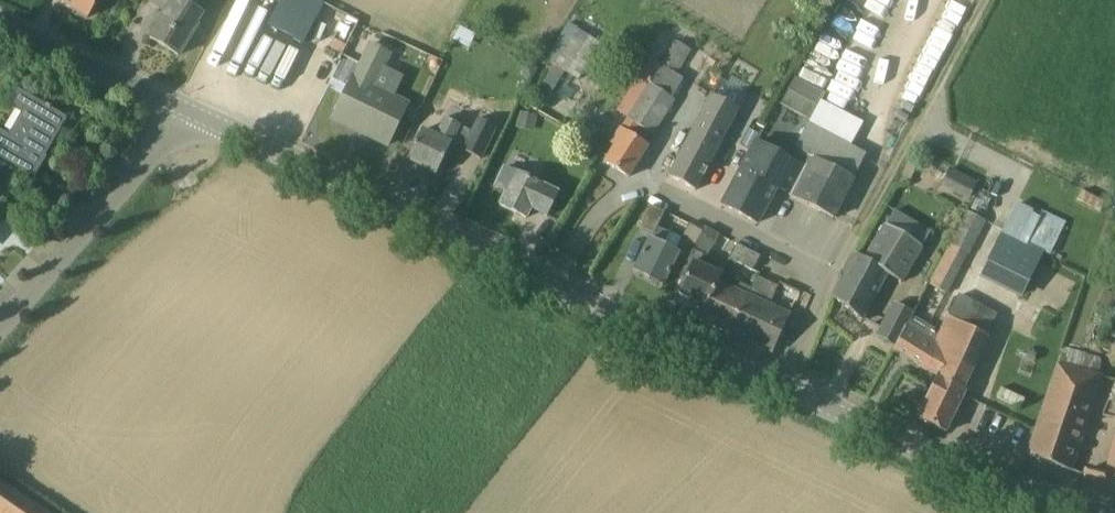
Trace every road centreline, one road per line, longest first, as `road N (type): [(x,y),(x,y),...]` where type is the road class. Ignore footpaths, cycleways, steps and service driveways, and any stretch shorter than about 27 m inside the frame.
road 1 (tertiary): [(778,384),(189,113)]
road 2 (tertiary): [(1089,512),(1001,484),(778,384)]
road 3 (unclassified): [(0,321),(189,113)]
road 4 (track): [(856,237),(984,0)]
road 5 (tertiary): [(189,113),(0,28)]
road 6 (residential): [(829,279),(660,189)]

